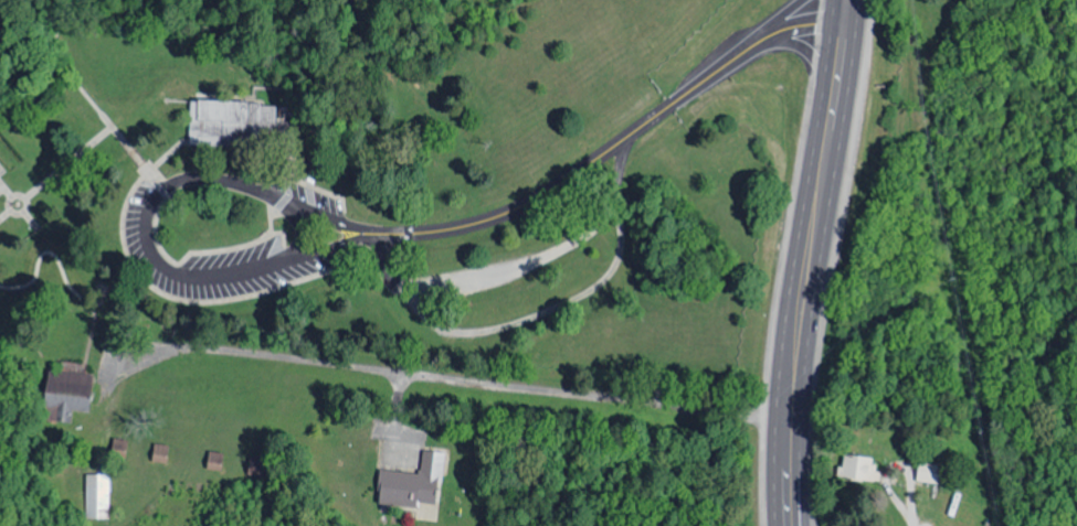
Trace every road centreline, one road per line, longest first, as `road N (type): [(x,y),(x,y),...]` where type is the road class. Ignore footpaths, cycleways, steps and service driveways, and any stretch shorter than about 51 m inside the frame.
road 1 (residential): [(792,419),(200,348),(146,350),(117,364),(108,379)]
road 2 (primary): [(833,131),(803,304),(791,469)]
road 3 (primary): [(852,3),(833,131)]

